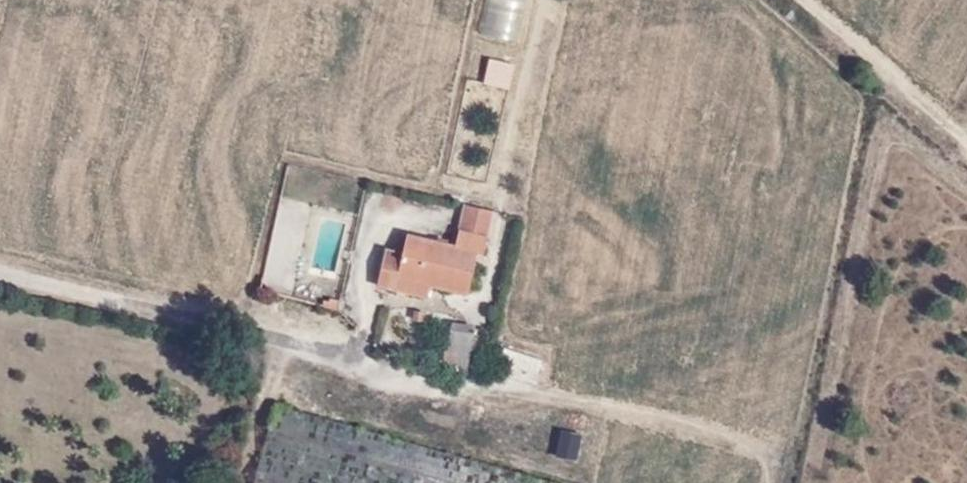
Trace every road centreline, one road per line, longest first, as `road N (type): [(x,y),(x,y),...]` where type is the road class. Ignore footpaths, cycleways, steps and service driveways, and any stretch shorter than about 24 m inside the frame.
road 1 (track): [(313,350),(414,387),(470,382),(687,419),(741,436),(762,456),(764,482)]
road 2 (track): [(538,0),(496,203)]
road 3 (track): [(285,341),(241,482)]

